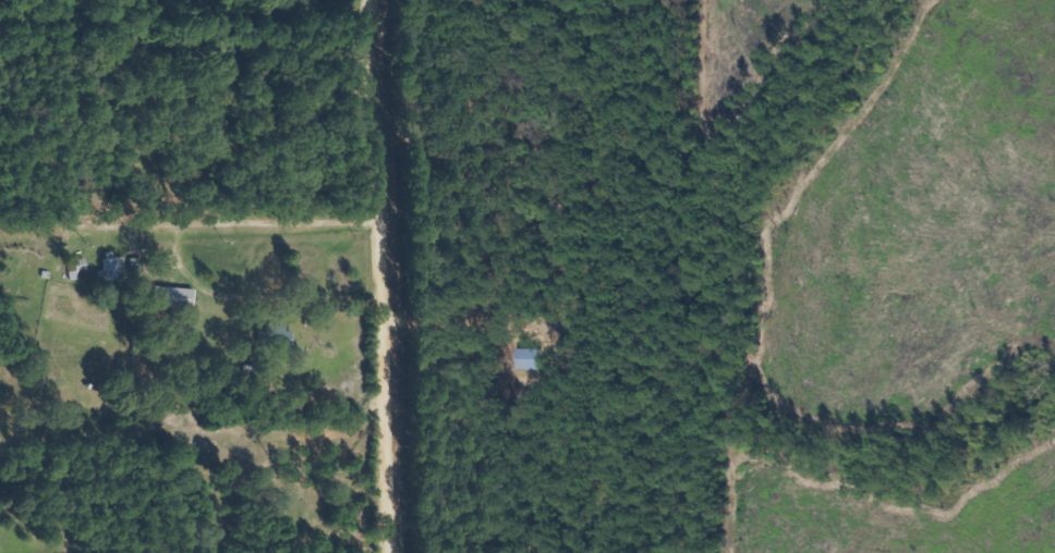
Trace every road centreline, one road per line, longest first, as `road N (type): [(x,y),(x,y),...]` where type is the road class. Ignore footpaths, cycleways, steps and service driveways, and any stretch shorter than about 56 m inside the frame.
road 1 (residential): [(393,552),(390,456),(374,429),(368,0)]
road 2 (residential): [(374,429),(0,439)]
road 3 (residential): [(0,226),(374,223)]

